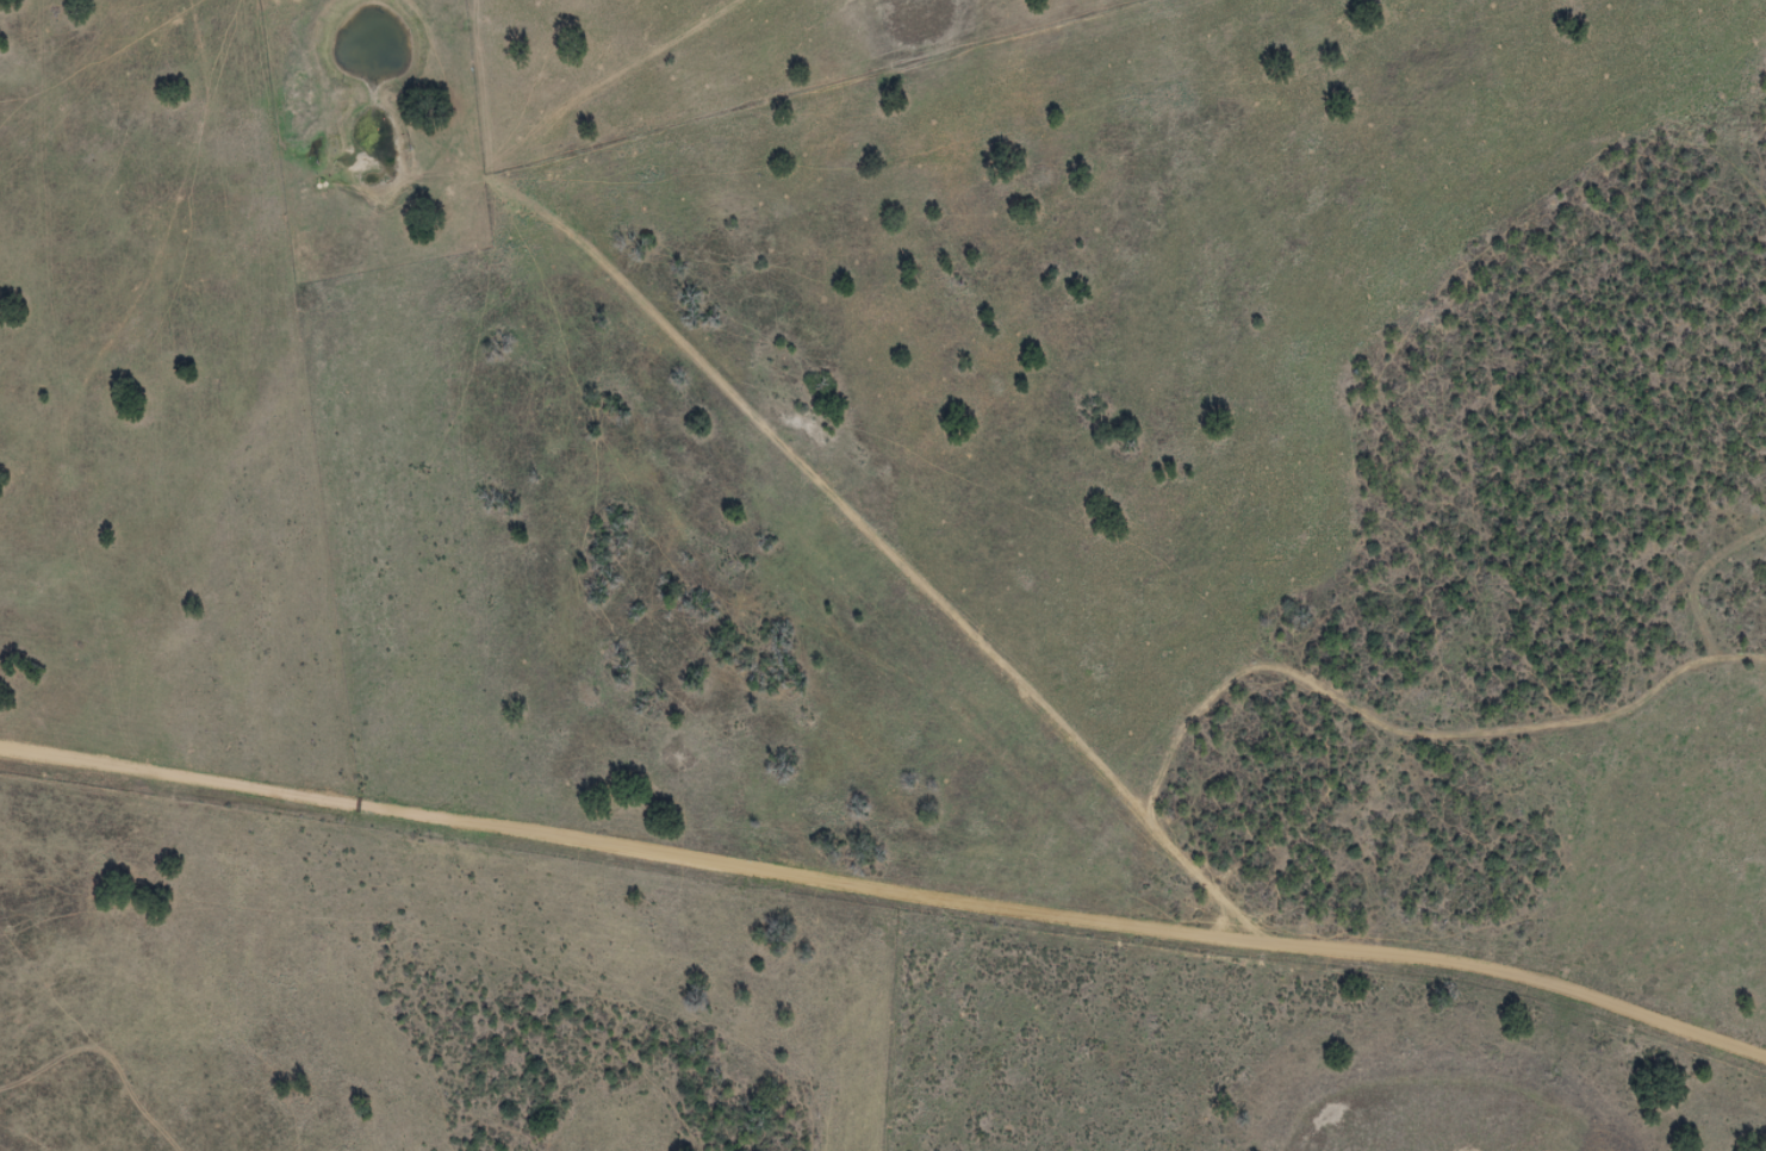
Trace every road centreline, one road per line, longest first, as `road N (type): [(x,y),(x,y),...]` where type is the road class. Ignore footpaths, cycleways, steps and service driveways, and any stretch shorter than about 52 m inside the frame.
road 1 (residential): [(44,755),(991,908),(1487,972),(1765,1058)]

